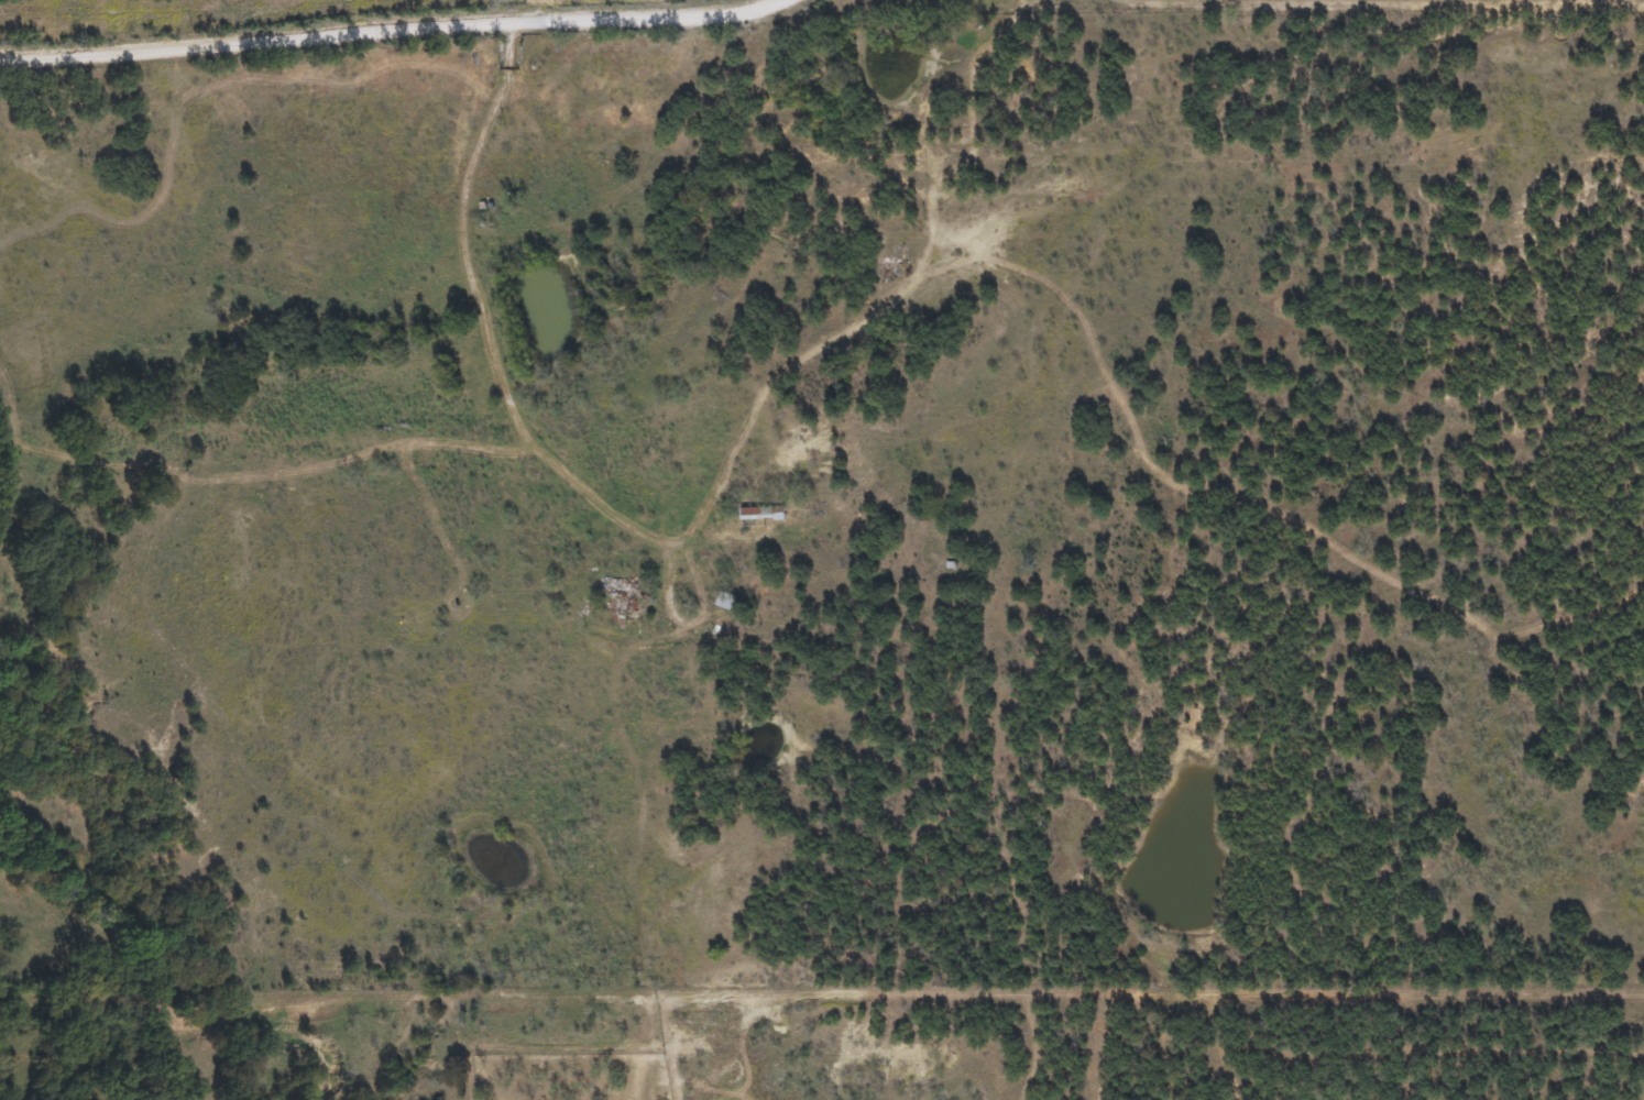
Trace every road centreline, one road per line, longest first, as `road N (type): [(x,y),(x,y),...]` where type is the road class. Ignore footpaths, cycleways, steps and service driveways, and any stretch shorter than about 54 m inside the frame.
road 1 (residential): [(0,54),(446,47),(809,0)]

